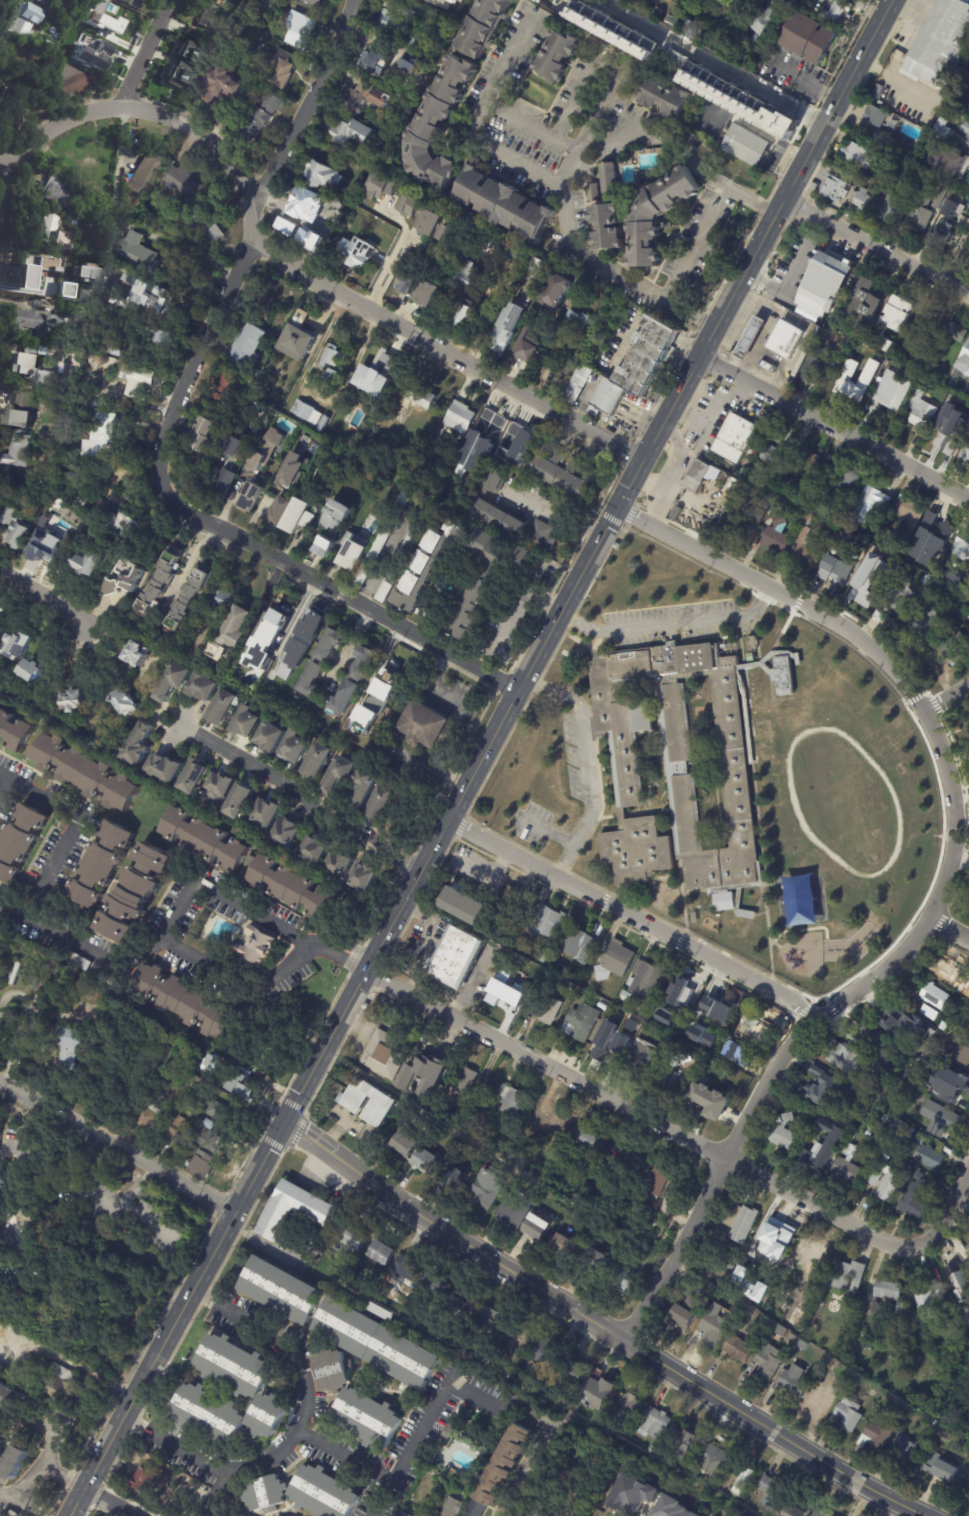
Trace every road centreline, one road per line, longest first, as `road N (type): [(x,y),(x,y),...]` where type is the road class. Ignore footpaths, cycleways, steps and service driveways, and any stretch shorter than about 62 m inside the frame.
road 1 (secondary): [(890,0),(68,1515)]
road 2 (residential): [(626,1340),(770,1072),(818,1016),(895,959),(927,919),(947,875),(955,818),(936,731),(887,659),(842,624),(614,506)]
road 3 (residential): [(640,459),(293,265),(190,130),(129,107),(64,122),(10,159),(0,155)]
road 4 (tertiary): [(928,1515),(858,1482),(330,1154)]
road 5 (residential): [(919,1247),(897,1248),(365,970)]
road 6 (residential): [(353,0),(333,59),(249,213),(166,421),(157,484)]
road 7 (residential): [(0,901),(133,976),(191,882),(364,972)]
road 8 (residential): [(818,1016),(447,820)]
road 9 (residential): [(517,691),(157,484)]
road 10 (residential): [(968,498),(698,355)]
road 11 (residential): [(418,875),(382,862),(365,829),(176,724)]
road 12 (tertiary): [(235,1214),(0,1084)]
road 13 (residential): [(968,295),(783,198)]
road 14 (residential): [(28,917),(78,817),(0,778)]
road 15 (residential): [(158,936),(253,985),(308,943)]
road 16 (residential): [(0,571),(118,636)]

